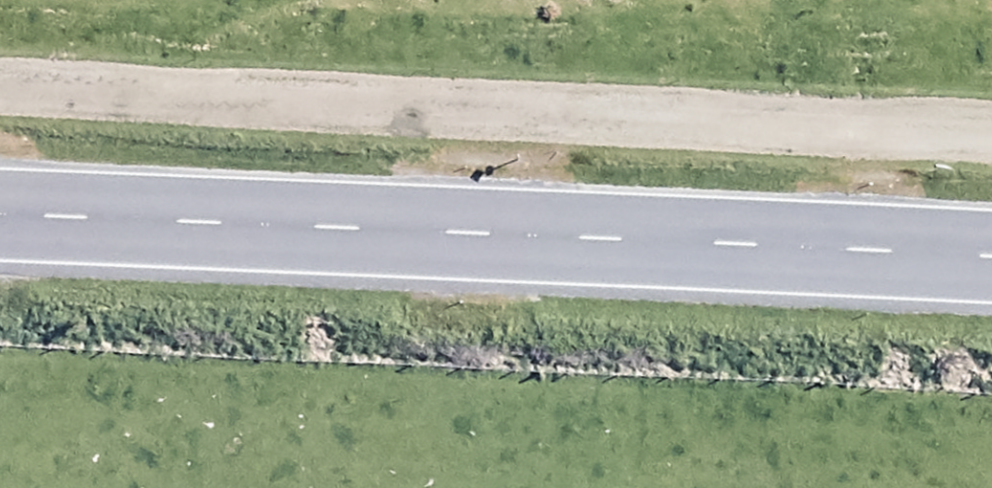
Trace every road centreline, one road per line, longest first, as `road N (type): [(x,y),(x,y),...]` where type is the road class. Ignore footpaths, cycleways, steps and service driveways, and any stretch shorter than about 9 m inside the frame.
road 1 (track): [(0,83),(991,145)]
road 2 (trunk): [(0,219),(991,261)]

